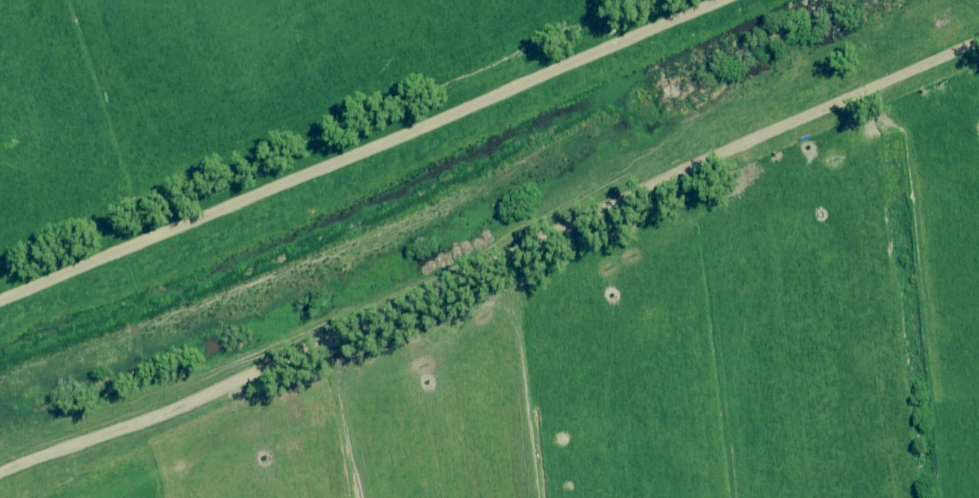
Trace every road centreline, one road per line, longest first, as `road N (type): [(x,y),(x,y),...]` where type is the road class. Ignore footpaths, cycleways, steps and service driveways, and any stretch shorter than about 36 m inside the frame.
road 1 (track): [(978,36),(577,216),(476,275),(0,473)]
road 2 (track): [(0,293),(704,0)]

